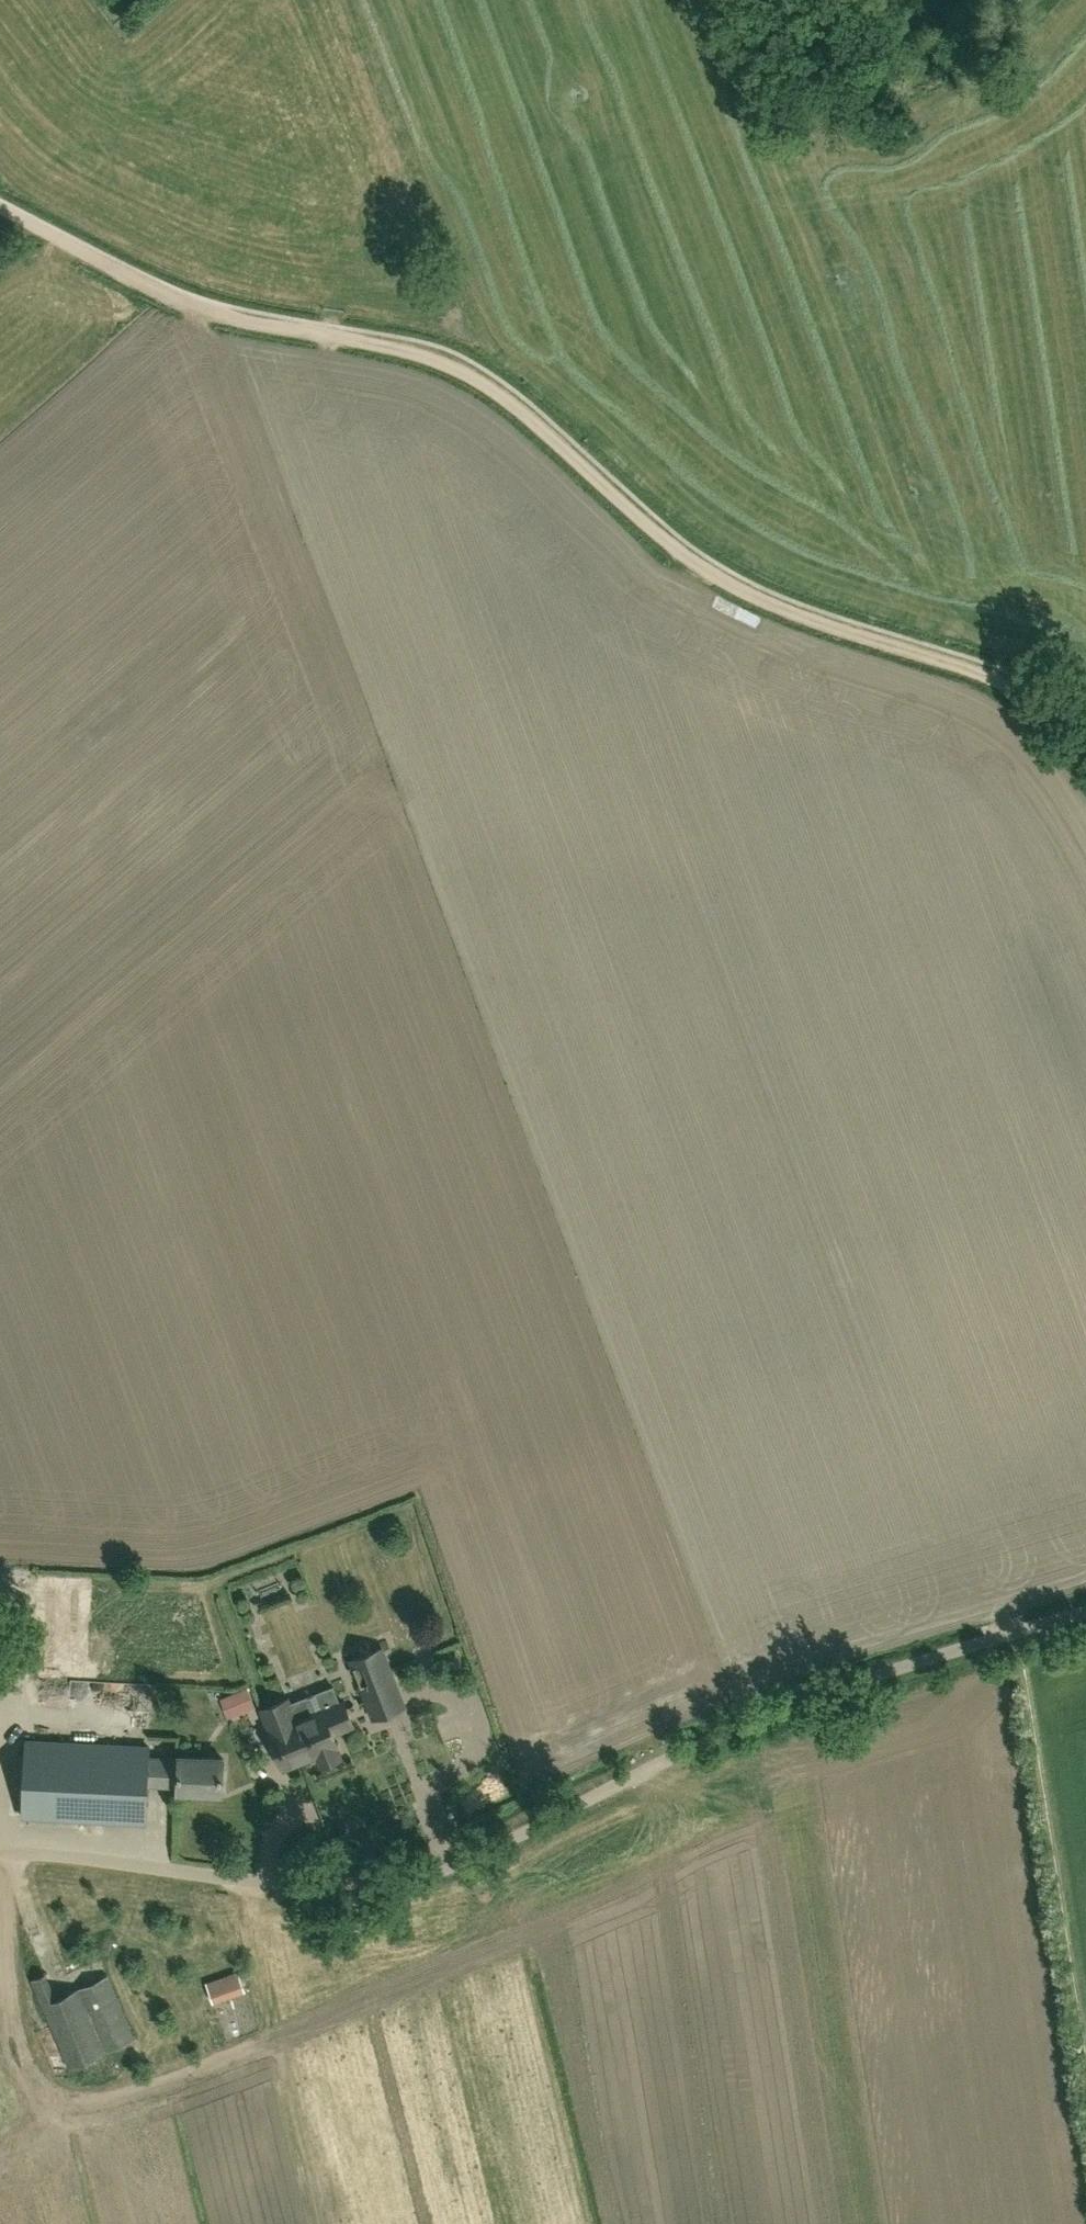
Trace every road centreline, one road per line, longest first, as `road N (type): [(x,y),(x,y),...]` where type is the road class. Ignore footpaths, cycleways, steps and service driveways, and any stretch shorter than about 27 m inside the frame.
road 1 (track): [(1085,769),(1016,691),(789,614),(704,570),(466,372),(197,309),(0,210)]
road 2 (unclassified): [(1085,1611),(766,1717),(440,1871),(355,1882),(242,1881),(97,1858),(0,1853)]

